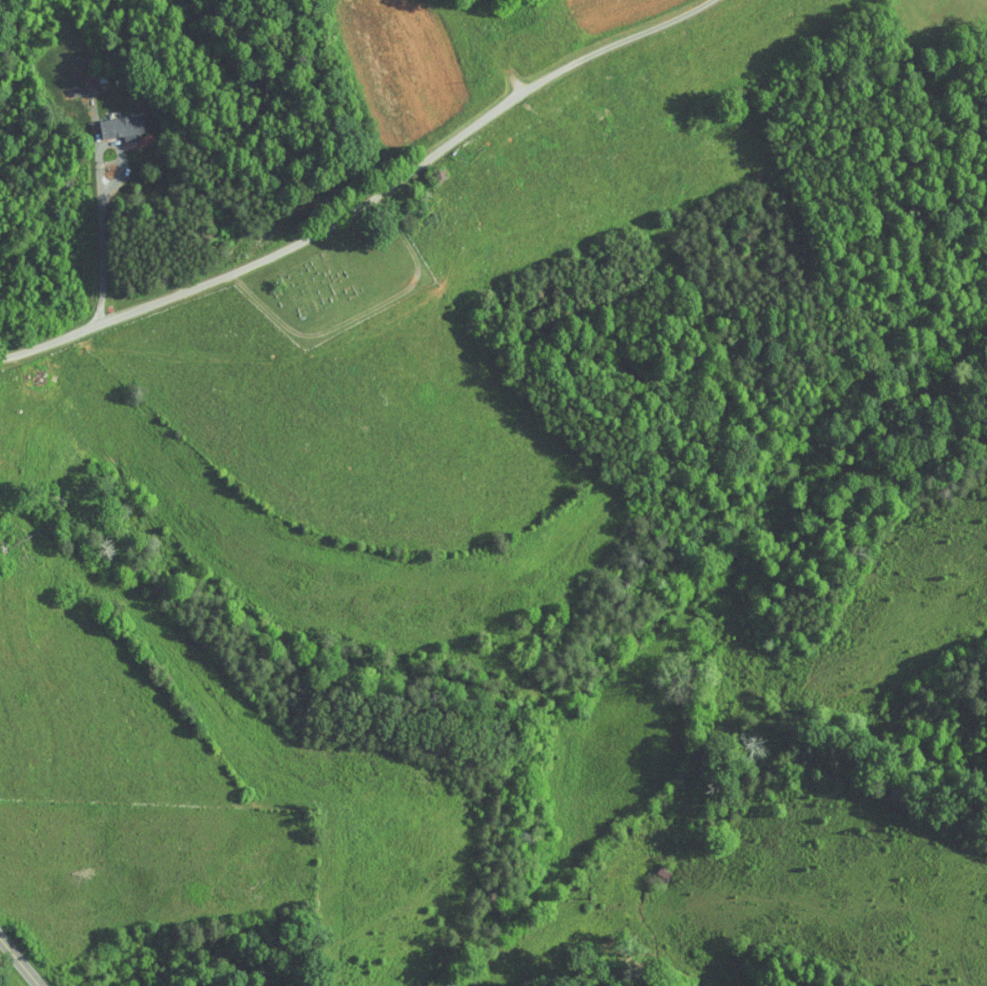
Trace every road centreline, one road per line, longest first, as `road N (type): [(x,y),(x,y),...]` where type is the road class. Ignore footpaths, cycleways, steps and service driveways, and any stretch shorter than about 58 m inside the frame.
road 1 (residential): [(0,360),(308,239),(539,82),(714,0)]

